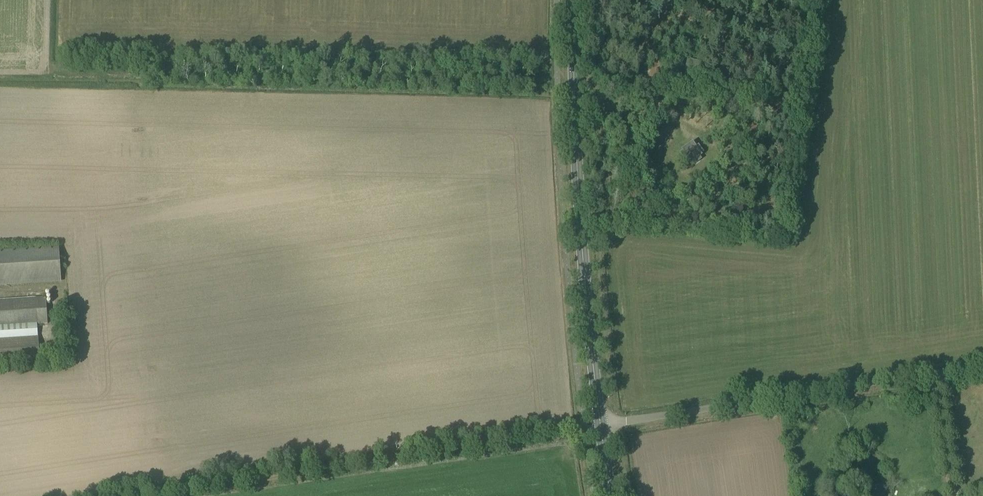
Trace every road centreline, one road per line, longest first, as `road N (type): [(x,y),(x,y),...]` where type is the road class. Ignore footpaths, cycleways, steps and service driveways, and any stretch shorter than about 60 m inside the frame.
road 1 (secondary): [(599,426),(582,281),(572,0)]
road 2 (unclassified): [(599,426),(982,365)]

